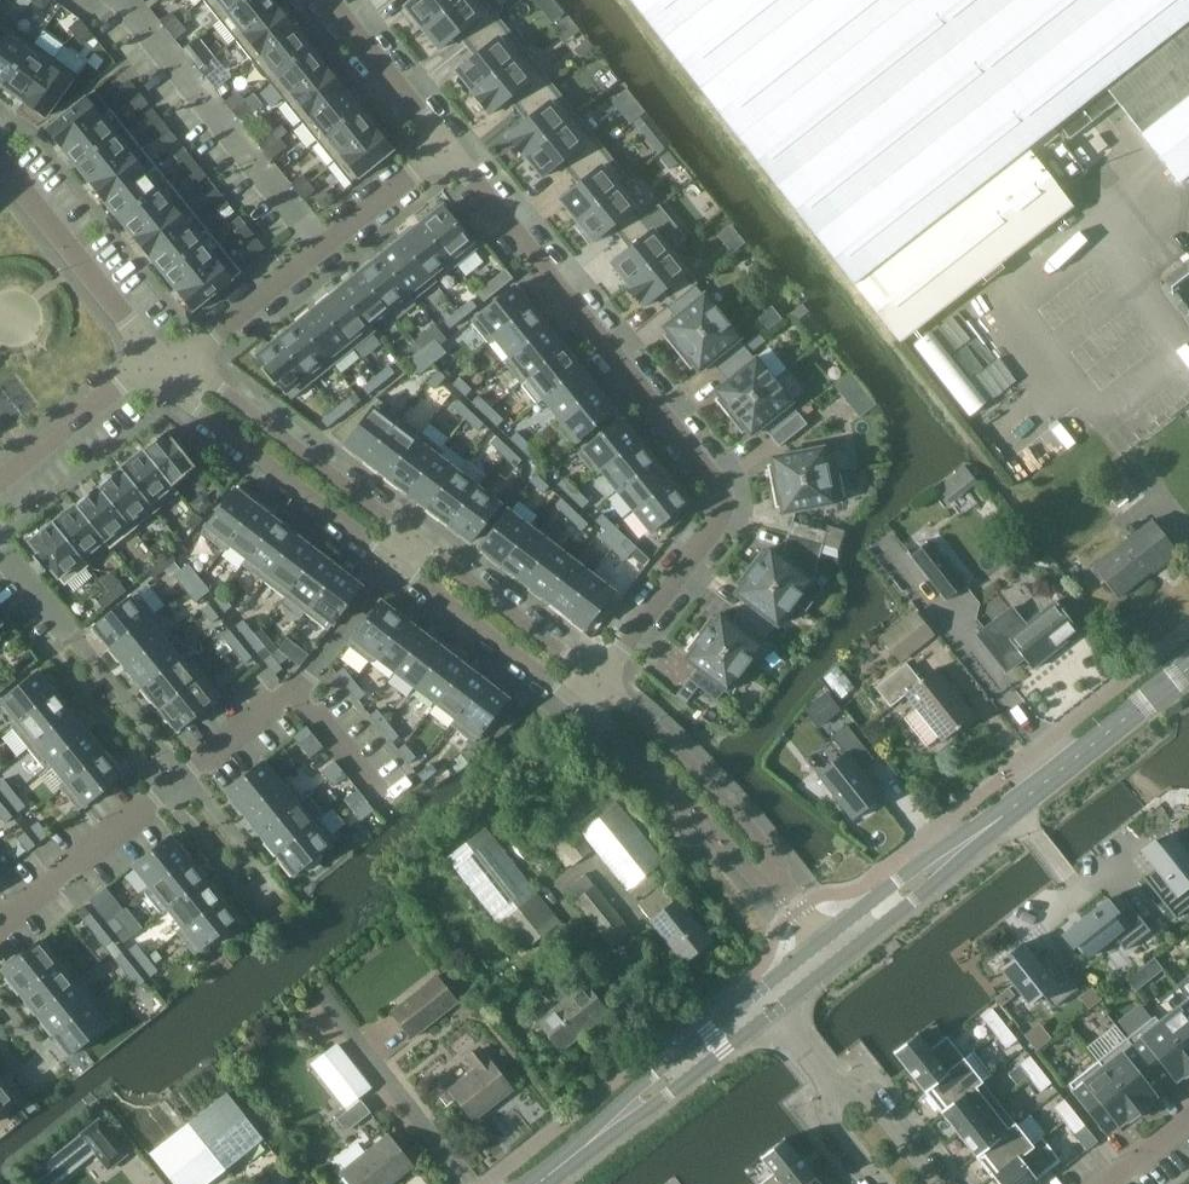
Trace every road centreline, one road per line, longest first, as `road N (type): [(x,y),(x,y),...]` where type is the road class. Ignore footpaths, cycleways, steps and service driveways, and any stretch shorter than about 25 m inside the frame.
road 1 (residential): [(598,679),(719,523),(721,487),(451,154)]
road 2 (tertiary): [(829,952),(1188,668)]
road 3 (residential): [(331,251),(123,0)]
road 4 (residential): [(187,779),(281,891),(258,910),(166,797)]
road 5 (tertiary): [(538,1183),(766,1002)]
road 6 (residential): [(183,372),(195,407),(392,558)]
road 7 (residential): [(409,535),(217,388),(183,372)]
road 8 (residential): [(777,884),(776,860),(756,832),(598,679)]
road 9 (residential): [(579,702),(743,865),(777,884)]
road 10 (residential): [(0,172),(163,350)]
road 11 (residential): [(598,679),(409,535)]
road 12 (residential): [(392,558),(579,702)]
road 13 (residential): [(166,797),(51,655),(72,637)]
road 14 (residential): [(0,926),(166,797)]
road 15 (residential): [(163,350),(0,481)]
road 16 (residential): [(451,154),(329,0)]
road 17 (residential): [(183,372),(331,251)]
road 18 (residential): [(72,637),(187,779)]
road 19 (residential): [(0,998),(54,1065),(30,1081),(0,1044)]
road 20 (residential): [(301,691),(392,558)]
road 21 (residential): [(948,1183),(876,1093),(833,1087)]
road 22 (residential): [(331,251),(451,154)]
road 23 (residential): [(187,779),(301,691)]
road 24 (residential): [(301,691),(386,797)]

